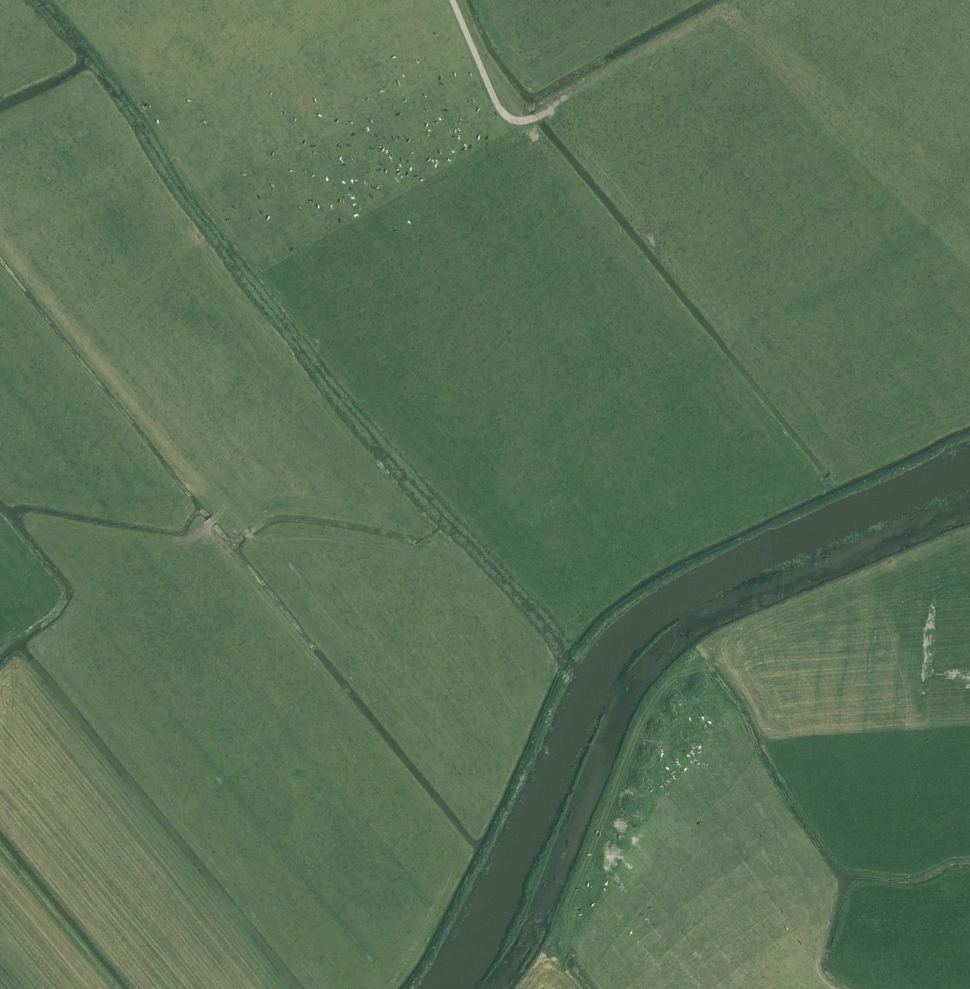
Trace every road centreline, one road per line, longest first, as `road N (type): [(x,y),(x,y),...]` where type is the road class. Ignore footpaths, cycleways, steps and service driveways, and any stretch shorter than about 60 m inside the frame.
road 1 (track): [(453,0),(502,112),(524,121),(550,112)]

